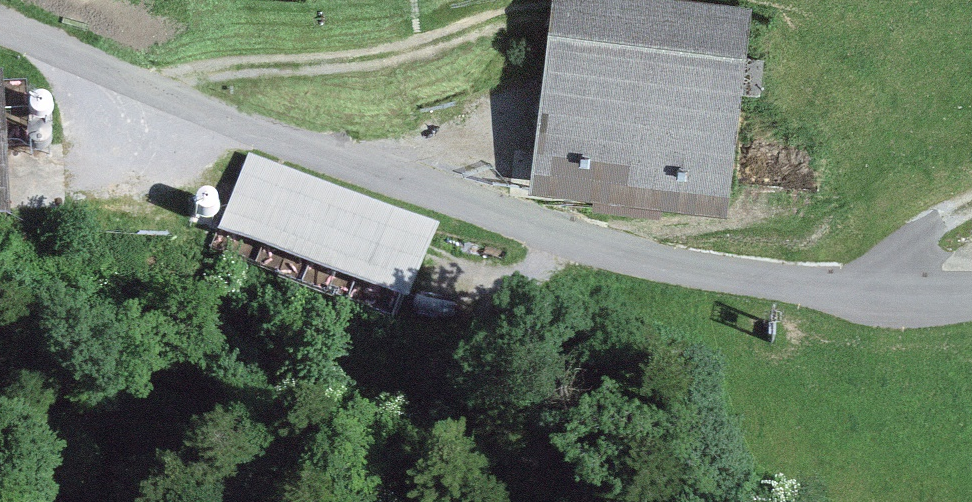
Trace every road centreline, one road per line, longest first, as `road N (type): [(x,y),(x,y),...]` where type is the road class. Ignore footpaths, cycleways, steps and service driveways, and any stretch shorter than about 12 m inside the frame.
road 1 (track): [(971,292),(696,273),(629,254),(259,135),(0,23)]
road 2 (track): [(154,89),(214,72),(389,57),(522,13)]

